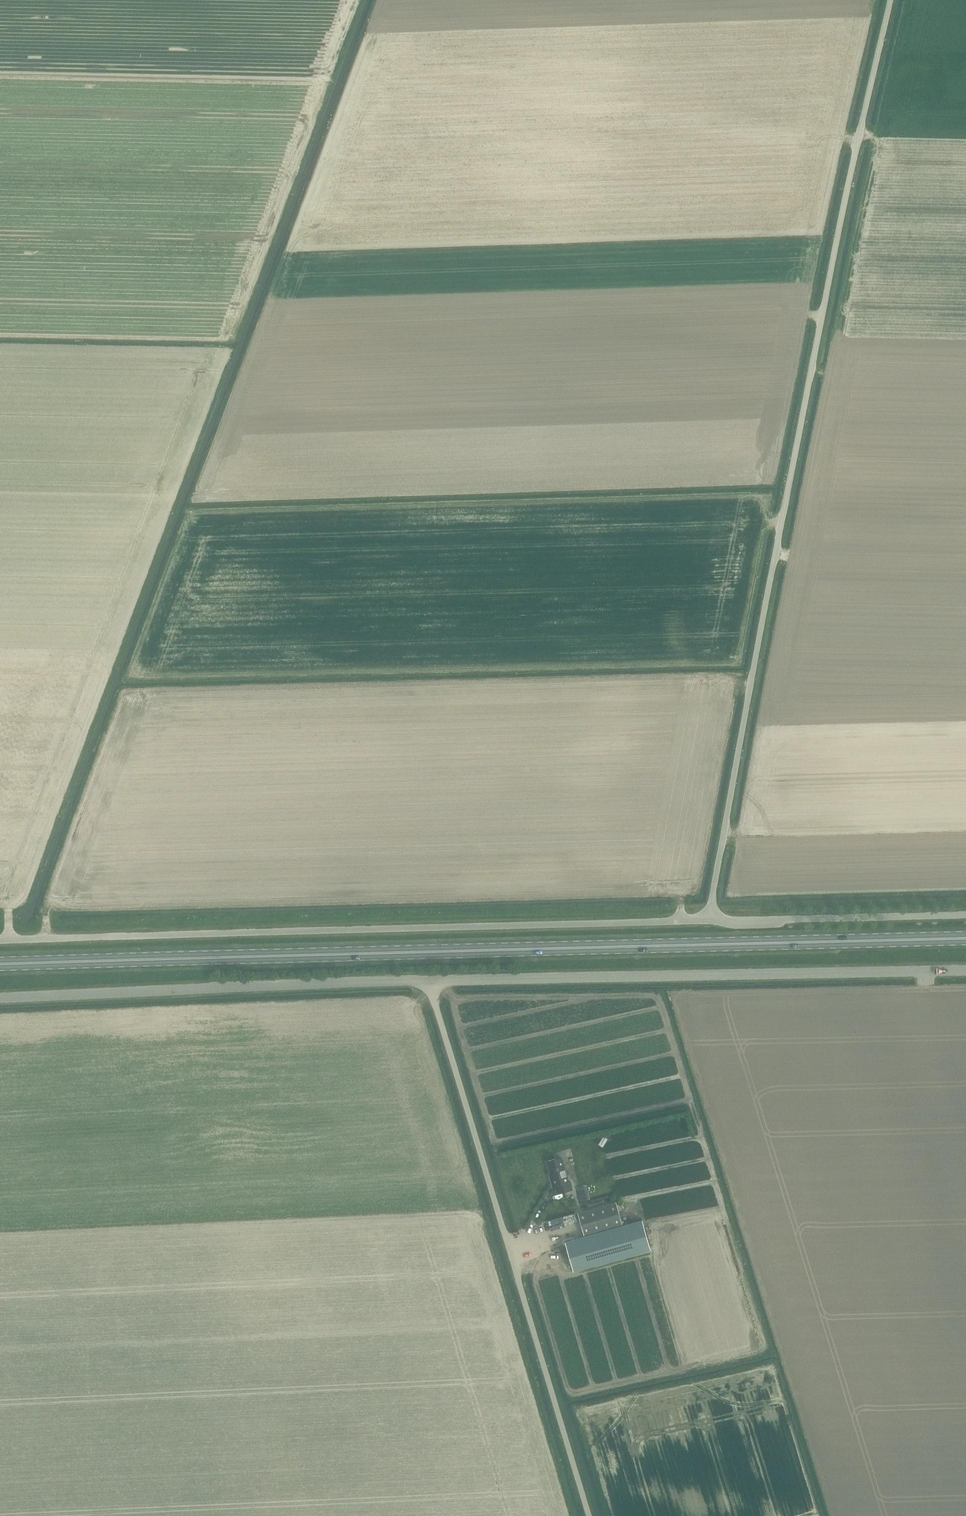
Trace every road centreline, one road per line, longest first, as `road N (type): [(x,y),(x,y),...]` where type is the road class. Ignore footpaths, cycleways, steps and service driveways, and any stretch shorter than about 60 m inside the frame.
road 1 (primary): [(965,938),(0,963)]
road 2 (unclassified): [(711,921),(796,446),(891,0)]
road 3 (unclassified): [(711,921),(0,940)]
road 4 (unclassified): [(590,1515),(430,981)]
road 5 (unclassified): [(430,981),(965,970)]
road 6 (unclassified): [(0,998),(430,981)]
road 7 (unclassified): [(965,914),(711,921)]

